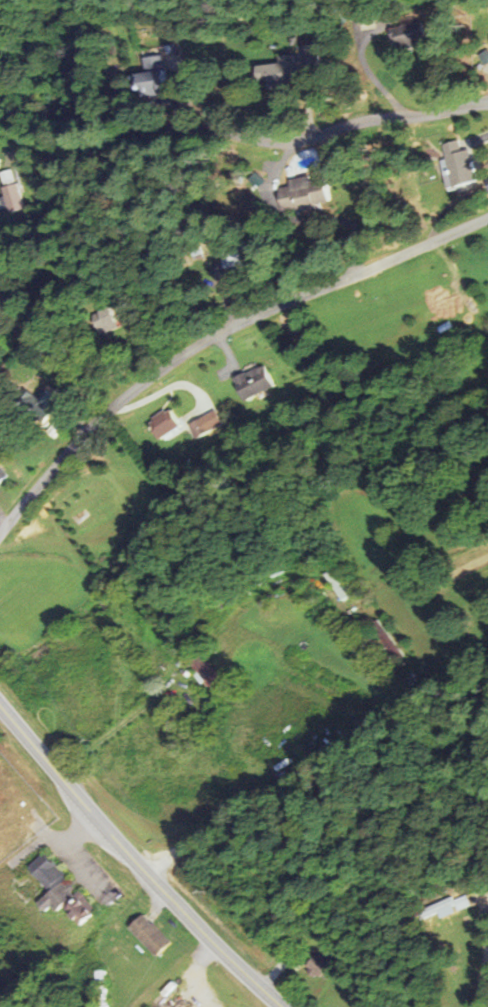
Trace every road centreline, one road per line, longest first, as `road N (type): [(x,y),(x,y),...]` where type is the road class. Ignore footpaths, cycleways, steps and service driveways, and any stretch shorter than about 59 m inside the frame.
road 1 (residential): [(0,536),(107,407),(158,367),(252,318),(487,219)]
road 2 (residential): [(487,103),(59,155)]
road 3 (trunk): [(282,1006),(148,874),(0,704)]

